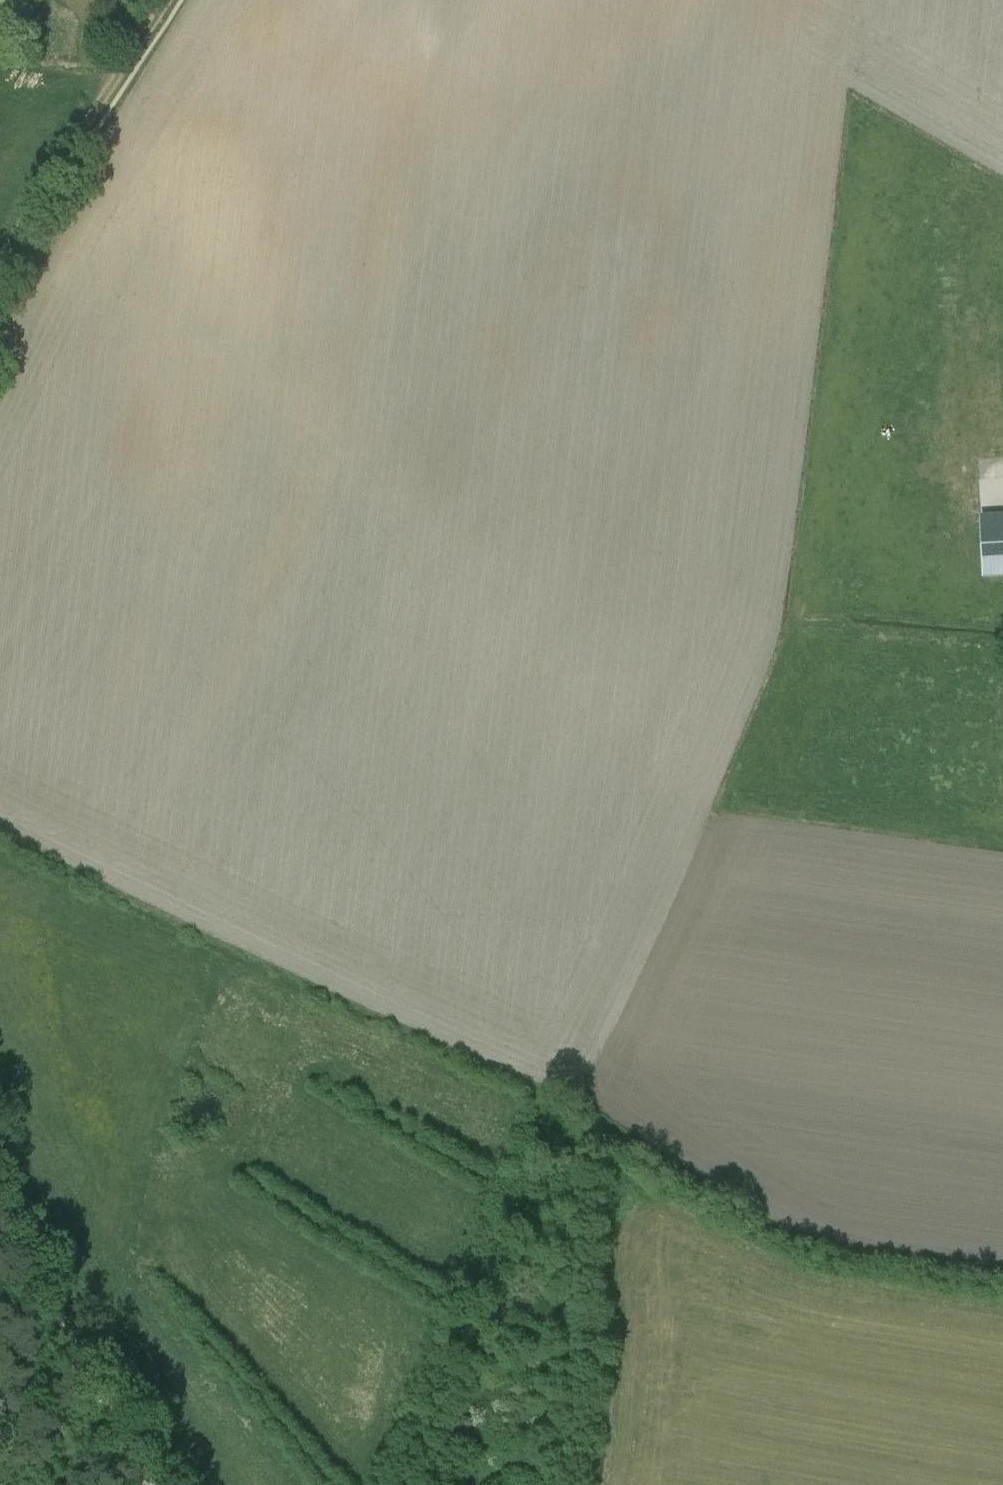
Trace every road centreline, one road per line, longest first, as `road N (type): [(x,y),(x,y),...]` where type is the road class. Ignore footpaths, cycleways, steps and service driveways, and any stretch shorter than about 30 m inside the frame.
road 1 (track): [(162,0),(0,262)]
road 2 (track): [(0,1211),(140,1484)]

